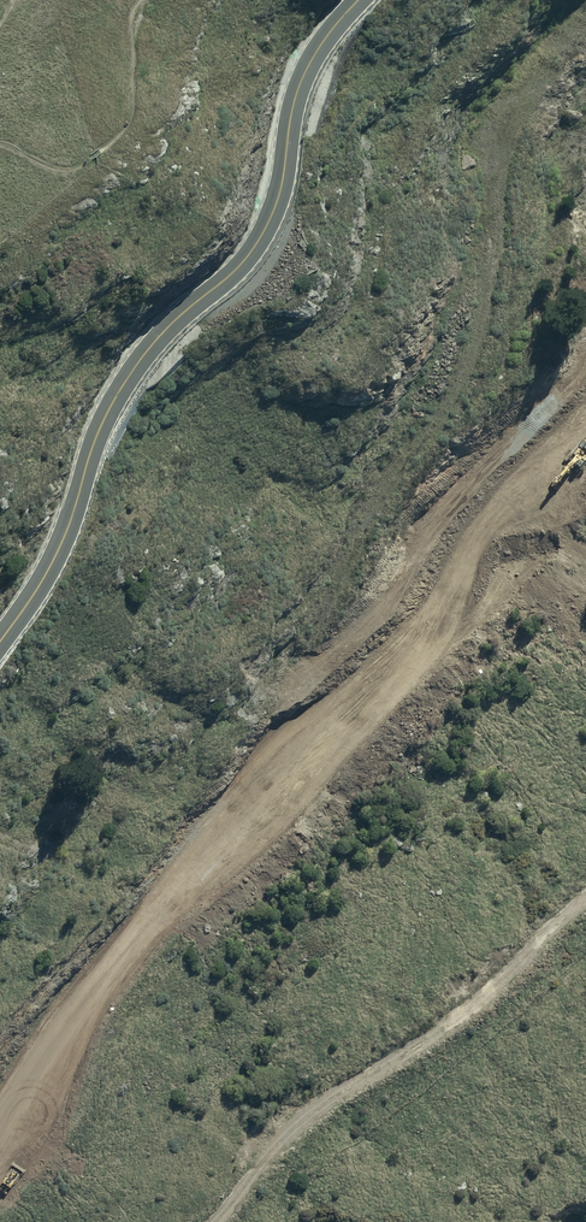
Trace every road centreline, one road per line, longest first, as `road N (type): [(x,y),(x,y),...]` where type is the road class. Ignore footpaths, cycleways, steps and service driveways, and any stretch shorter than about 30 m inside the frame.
road 1 (track): [(0,1144),(269,783),(585,437)]
road 2 (track): [(269,783),(376,523),(437,445),(477,359),(502,143),(524,94),(585,31)]
road 3 (secondary): [(363,0),(335,27),(301,85),(268,227),(240,268),(164,333),(126,382),(99,435),(58,553),(0,642)]
road 4 (track): [(217,1221),(260,1181),(310,1113),(426,1040),(585,896)]

